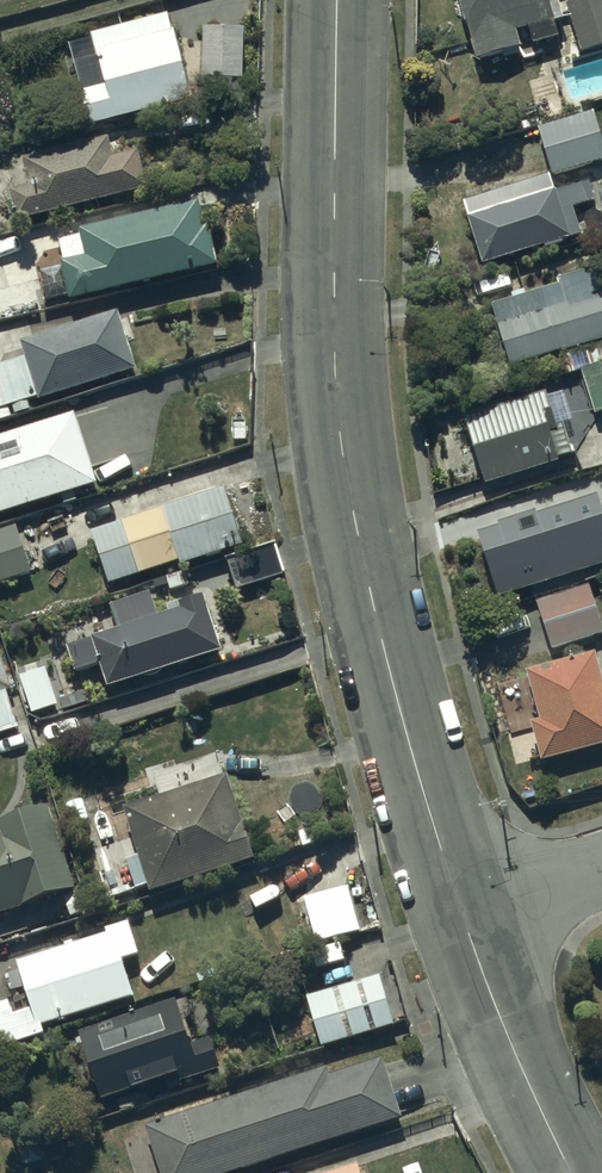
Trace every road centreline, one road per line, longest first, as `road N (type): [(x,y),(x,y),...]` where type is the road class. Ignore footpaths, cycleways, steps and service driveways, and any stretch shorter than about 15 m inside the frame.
road 1 (tertiary): [(338,0),(335,418),(379,655),(465,919)]
road 2 (tertiary): [(465,919),(517,1074),(569,1172)]
road 3 (residential): [(601,873),(465,919)]

